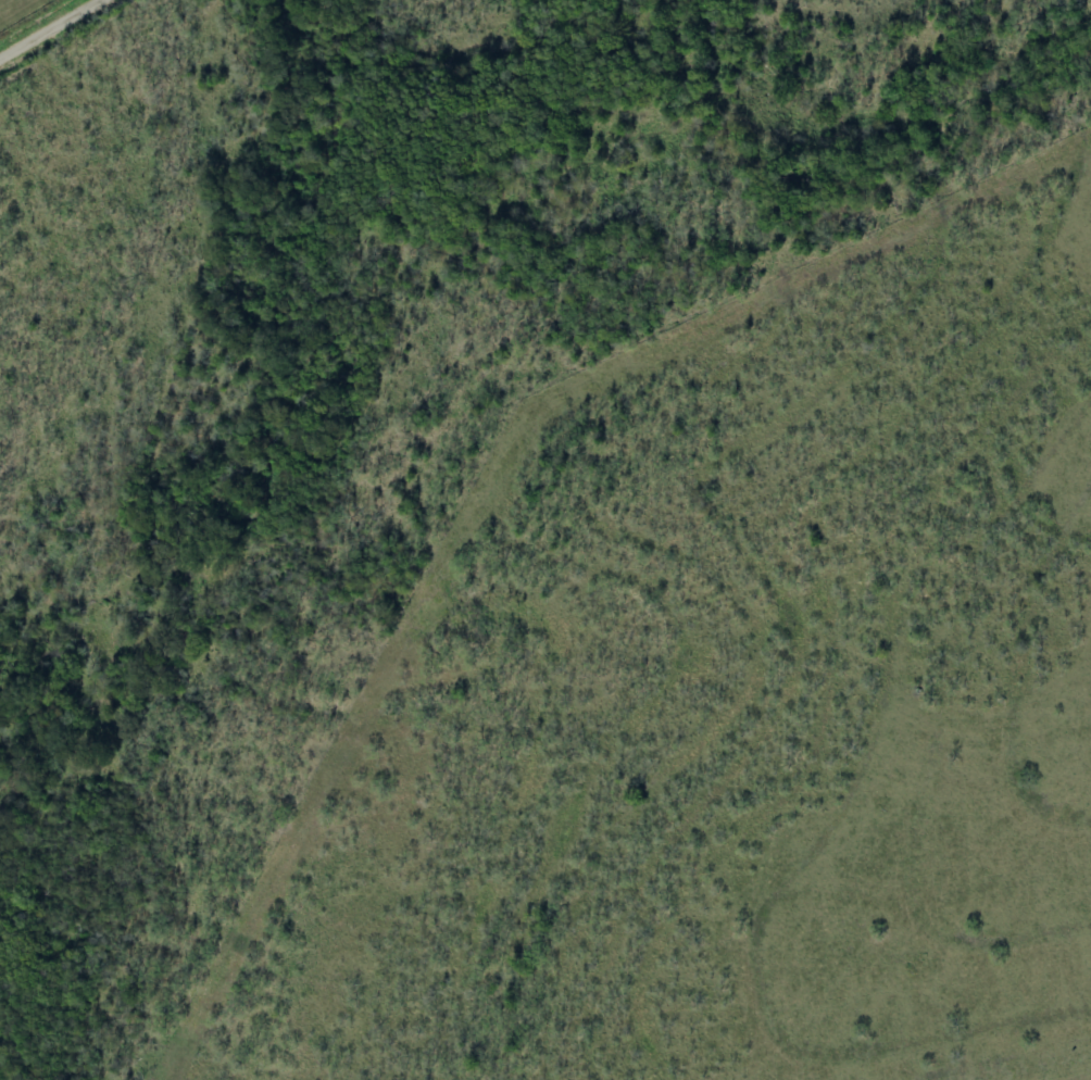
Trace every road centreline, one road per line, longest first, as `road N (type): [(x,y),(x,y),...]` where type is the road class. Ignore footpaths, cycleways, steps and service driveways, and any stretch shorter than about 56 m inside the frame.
road 1 (residential): [(0,65),(108,0)]

